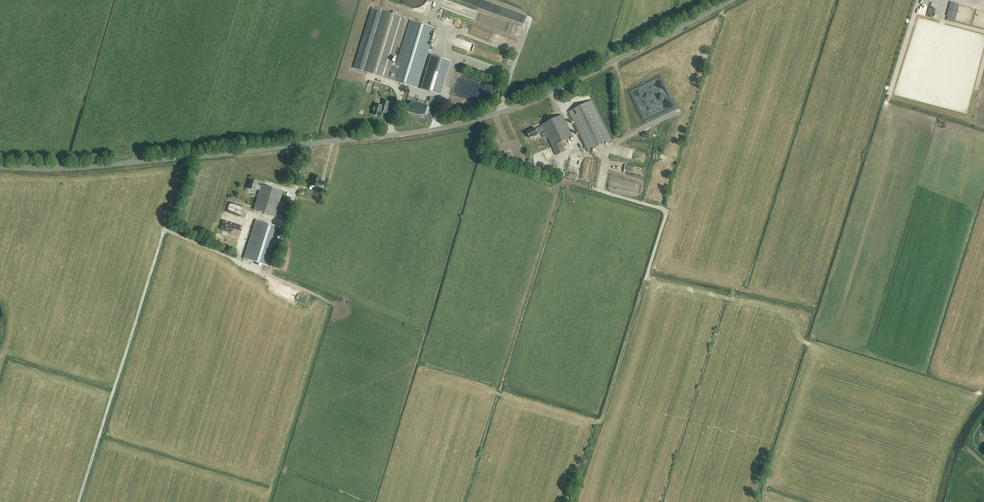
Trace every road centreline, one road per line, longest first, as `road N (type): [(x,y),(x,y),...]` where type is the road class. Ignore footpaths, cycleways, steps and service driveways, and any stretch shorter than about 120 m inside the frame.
road 1 (tertiary): [(0,167),(90,167),(450,126),(554,92),(732,0)]

